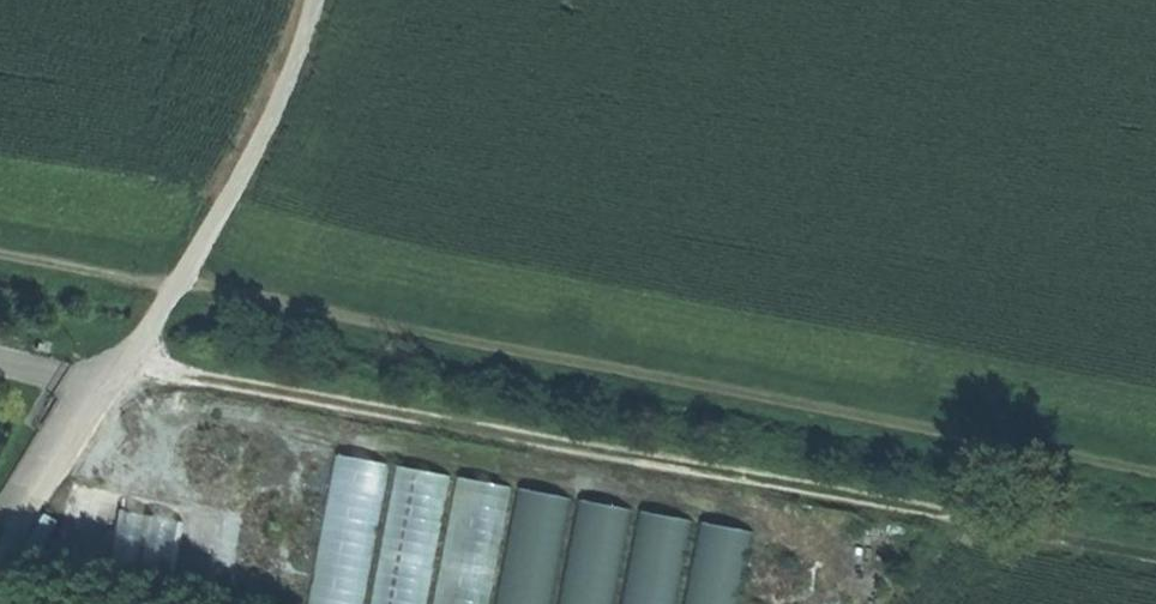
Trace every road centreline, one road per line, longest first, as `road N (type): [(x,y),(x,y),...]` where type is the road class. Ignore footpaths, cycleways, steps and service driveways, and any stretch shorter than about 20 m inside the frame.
road 1 (track): [(0,258),(1155,479)]
road 2 (track): [(1155,566),(129,366)]
road 3 (unclassified): [(316,0),(256,152),(0,571)]

